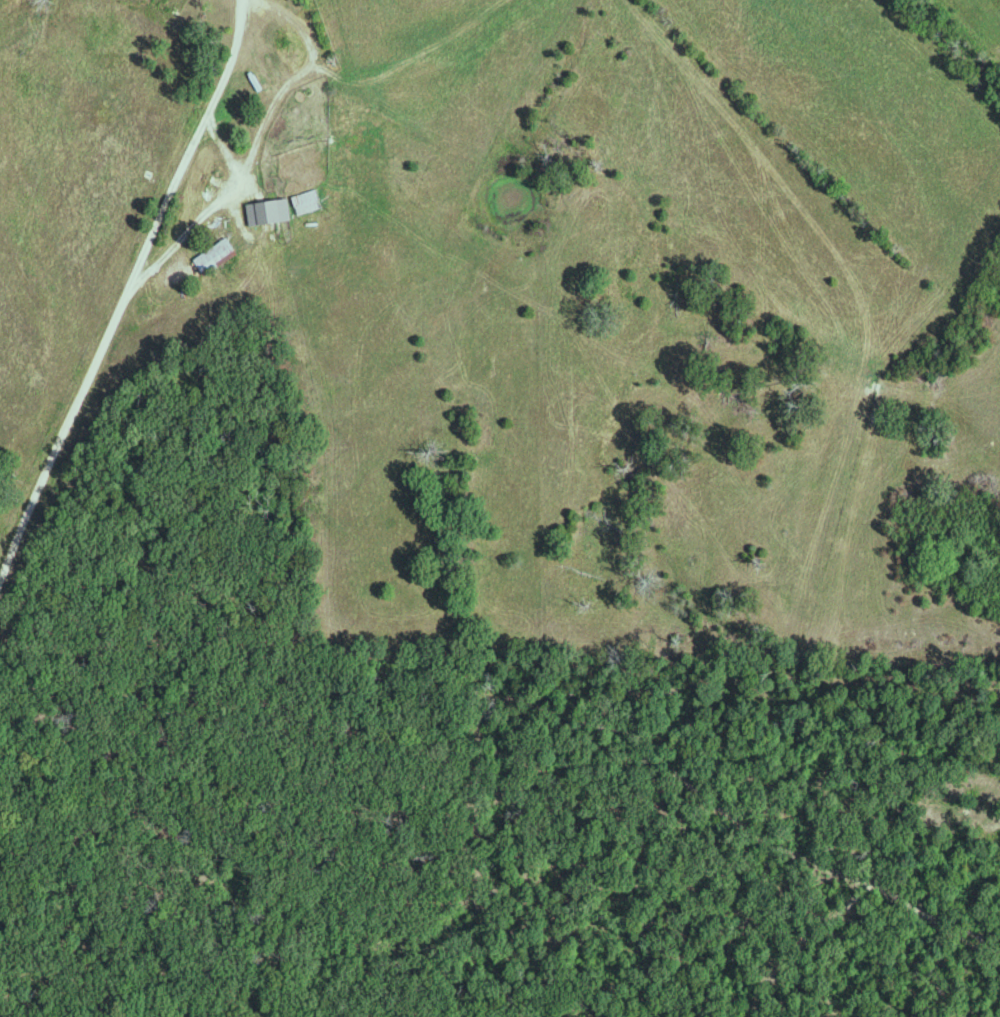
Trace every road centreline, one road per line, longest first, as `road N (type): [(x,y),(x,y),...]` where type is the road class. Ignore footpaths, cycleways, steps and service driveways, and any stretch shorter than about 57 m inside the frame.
road 1 (residential): [(0,579),(234,59),(238,0)]

